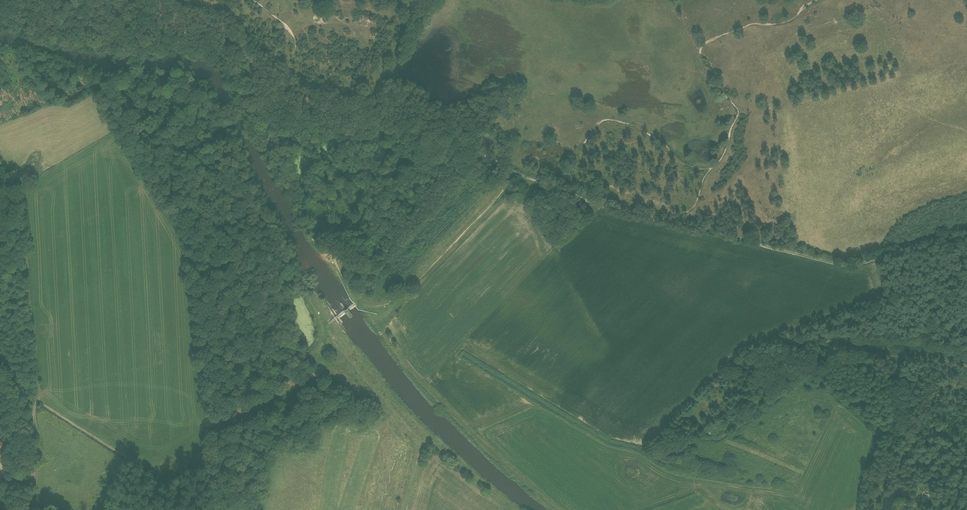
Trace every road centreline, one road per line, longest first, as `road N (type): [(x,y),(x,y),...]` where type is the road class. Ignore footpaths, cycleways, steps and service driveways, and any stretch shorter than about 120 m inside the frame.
road 1 (track): [(374,117),(545,188),(703,229)]
road 2 (track): [(326,330),(416,438),(402,509)]
road 3 (track): [(516,174),(390,302),(362,295)]

